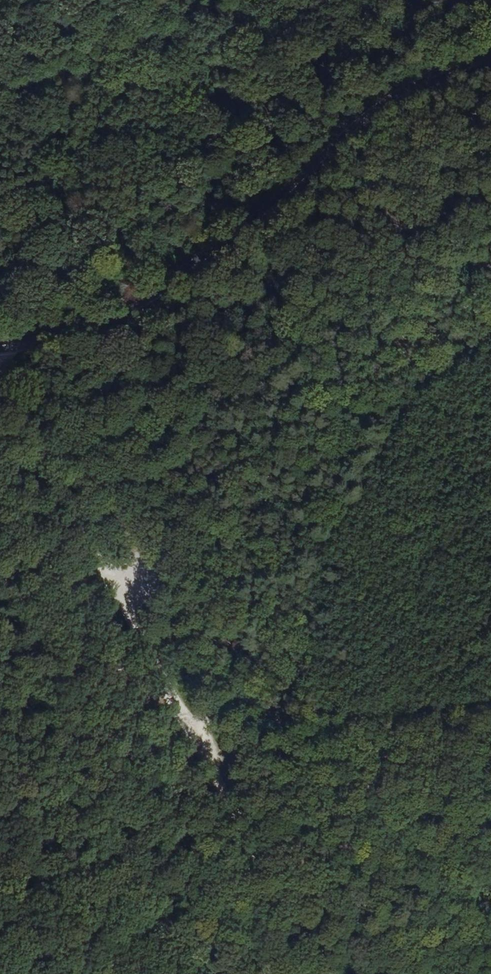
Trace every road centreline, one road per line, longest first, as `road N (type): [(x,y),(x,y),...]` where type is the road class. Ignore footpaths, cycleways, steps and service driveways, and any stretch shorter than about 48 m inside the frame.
road 1 (tertiary): [(490,50),(398,96),(278,204),(148,301),(71,334),(0,346)]
road 2 (track): [(0,380),(126,591),(254,850)]
road 3 (track): [(490,758),(420,769),(254,850)]
road 4 (track): [(254,850),(243,892),(194,973)]

